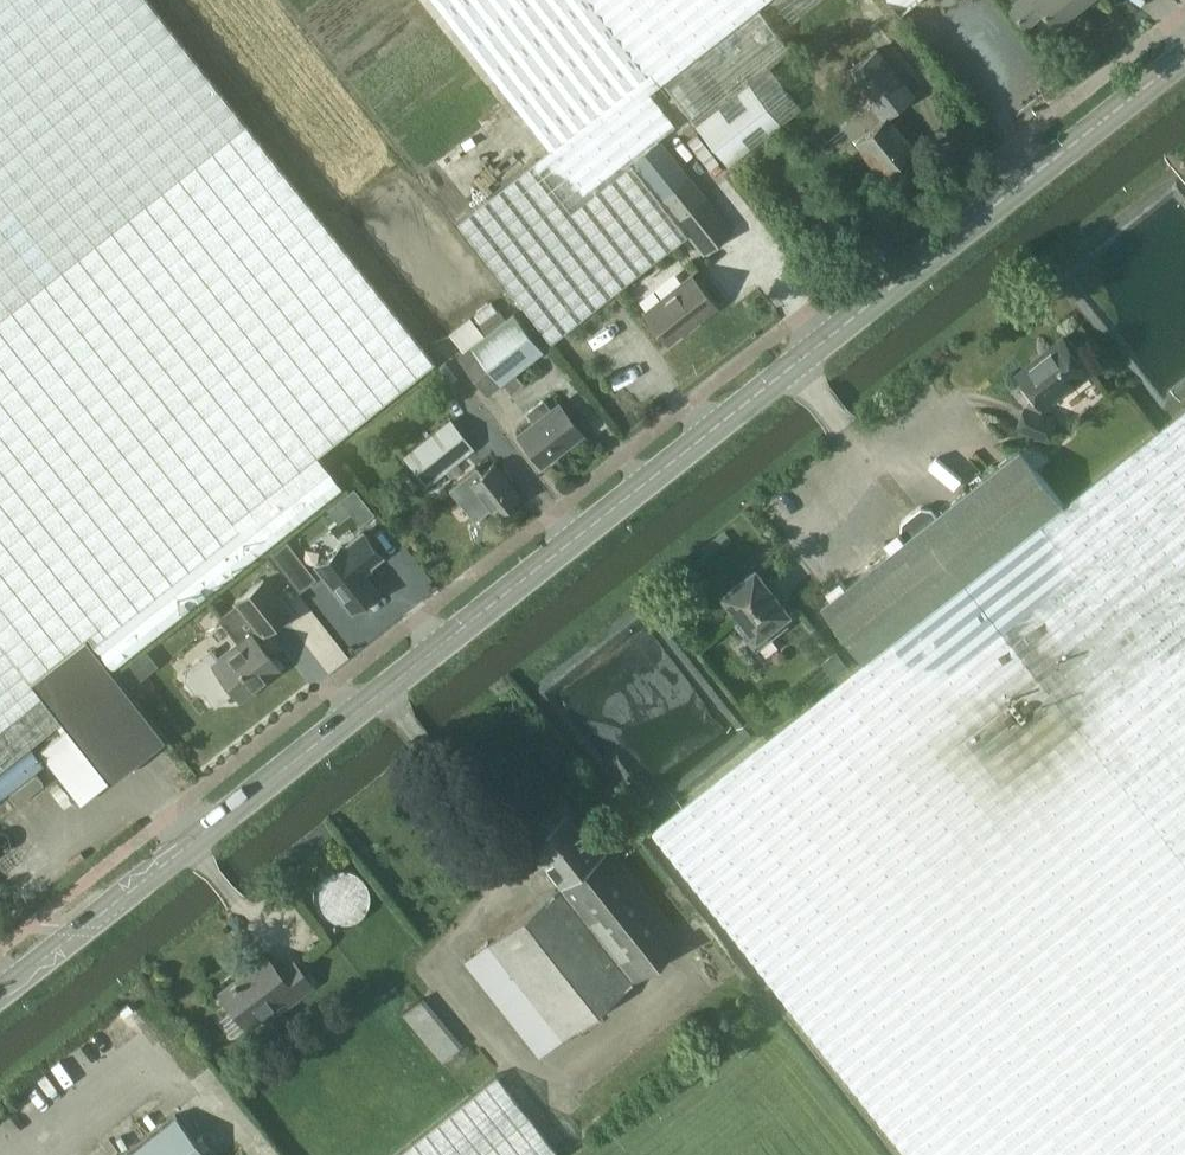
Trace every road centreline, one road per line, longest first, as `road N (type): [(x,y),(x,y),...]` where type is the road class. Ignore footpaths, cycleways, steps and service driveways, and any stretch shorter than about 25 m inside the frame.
road 1 (secondary): [(0,994),(1184,56)]

